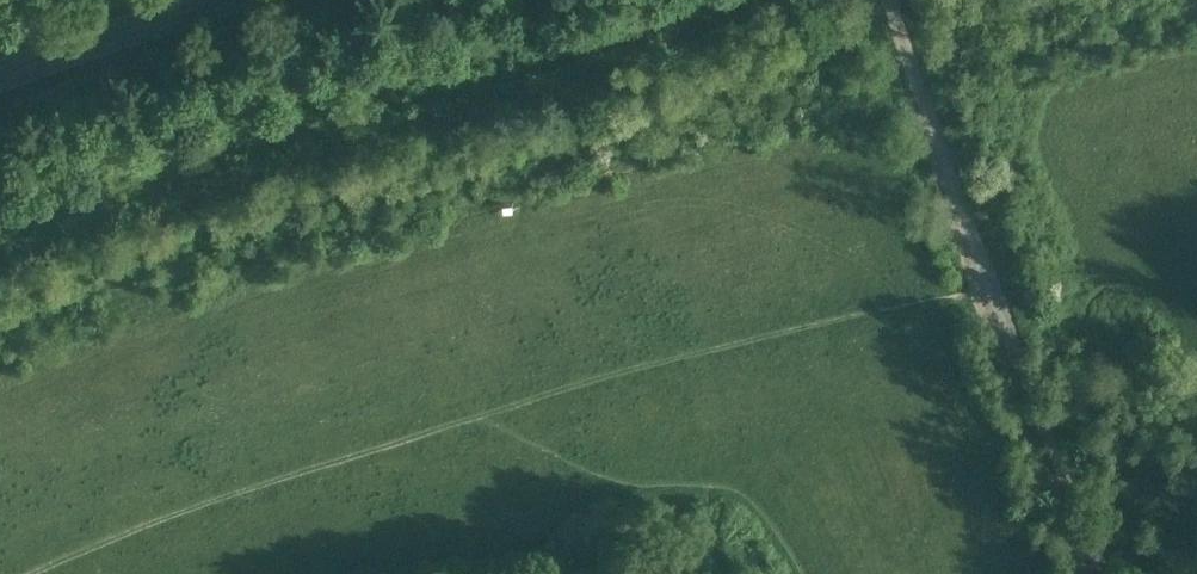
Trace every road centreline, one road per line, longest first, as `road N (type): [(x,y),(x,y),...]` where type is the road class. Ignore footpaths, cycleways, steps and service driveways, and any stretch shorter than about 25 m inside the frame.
road 1 (track): [(887,0),(1100,573)]
road 2 (secondary): [(0,80),(229,0)]

